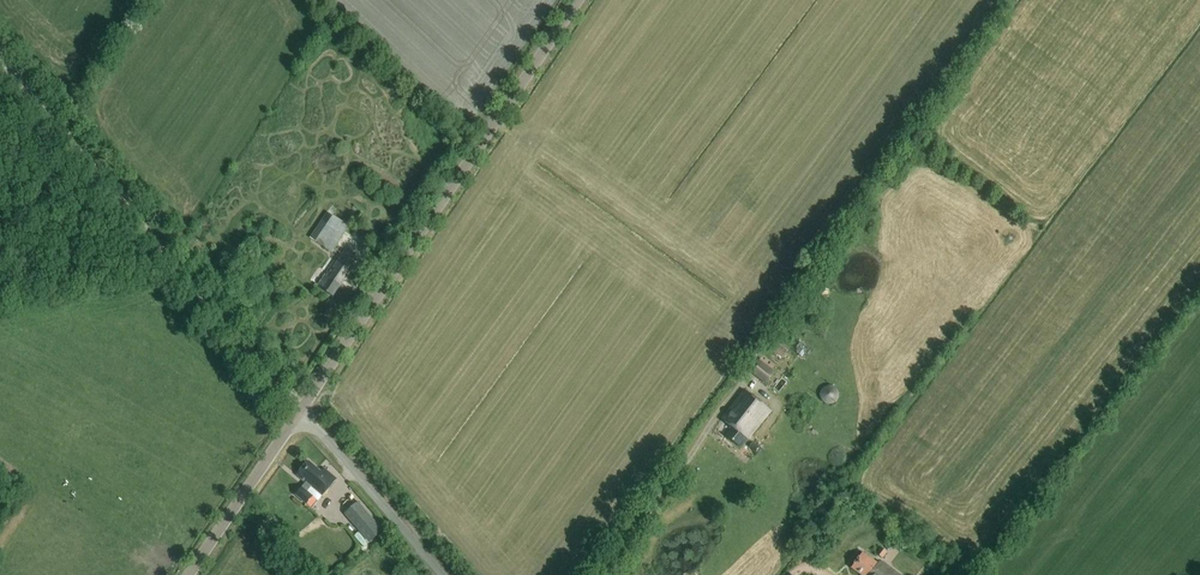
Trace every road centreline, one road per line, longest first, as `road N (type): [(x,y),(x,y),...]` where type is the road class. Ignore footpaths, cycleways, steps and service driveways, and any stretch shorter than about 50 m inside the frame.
road 1 (tertiary): [(301,409),(577,0)]
road 2 (track): [(301,409),(0,59)]
road 3 (unclassified): [(442,574),(301,409)]
road 4 (tertiary): [(187,574),(301,409)]

